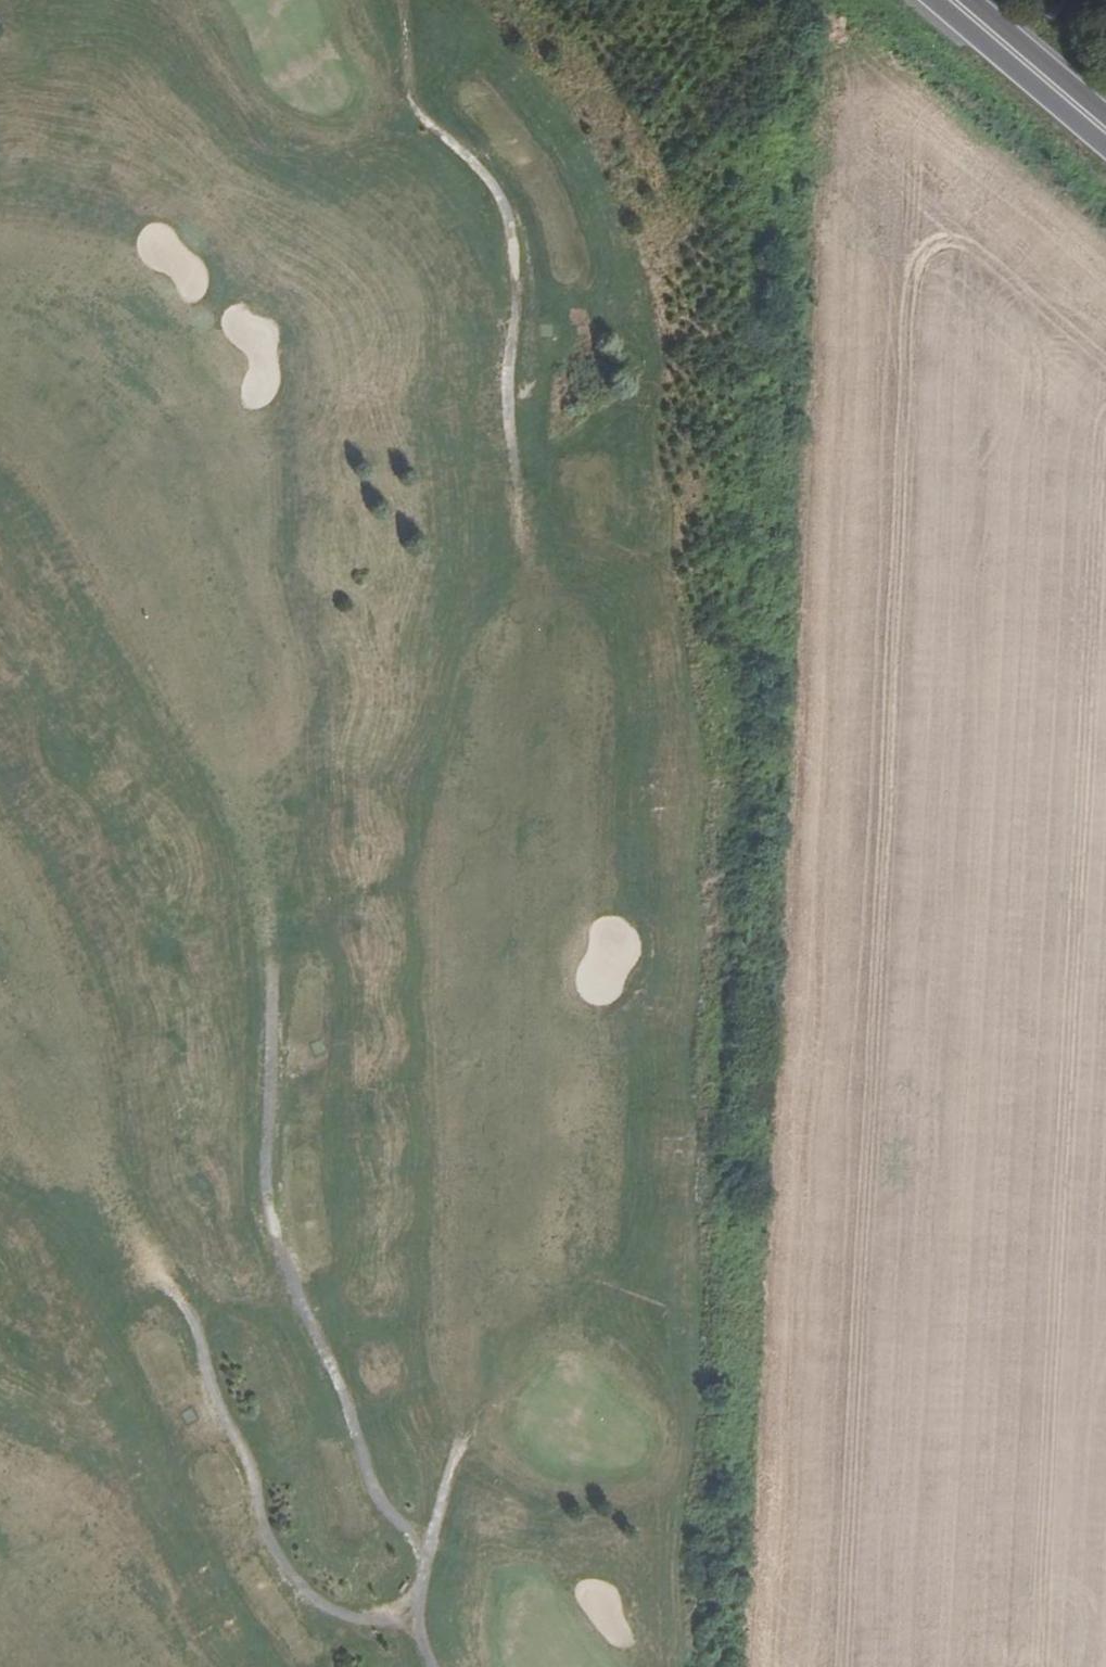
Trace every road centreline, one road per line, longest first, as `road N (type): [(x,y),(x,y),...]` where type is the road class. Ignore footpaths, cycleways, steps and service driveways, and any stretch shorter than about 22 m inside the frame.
road 1 (primary): [(1105,137),(951,0)]

